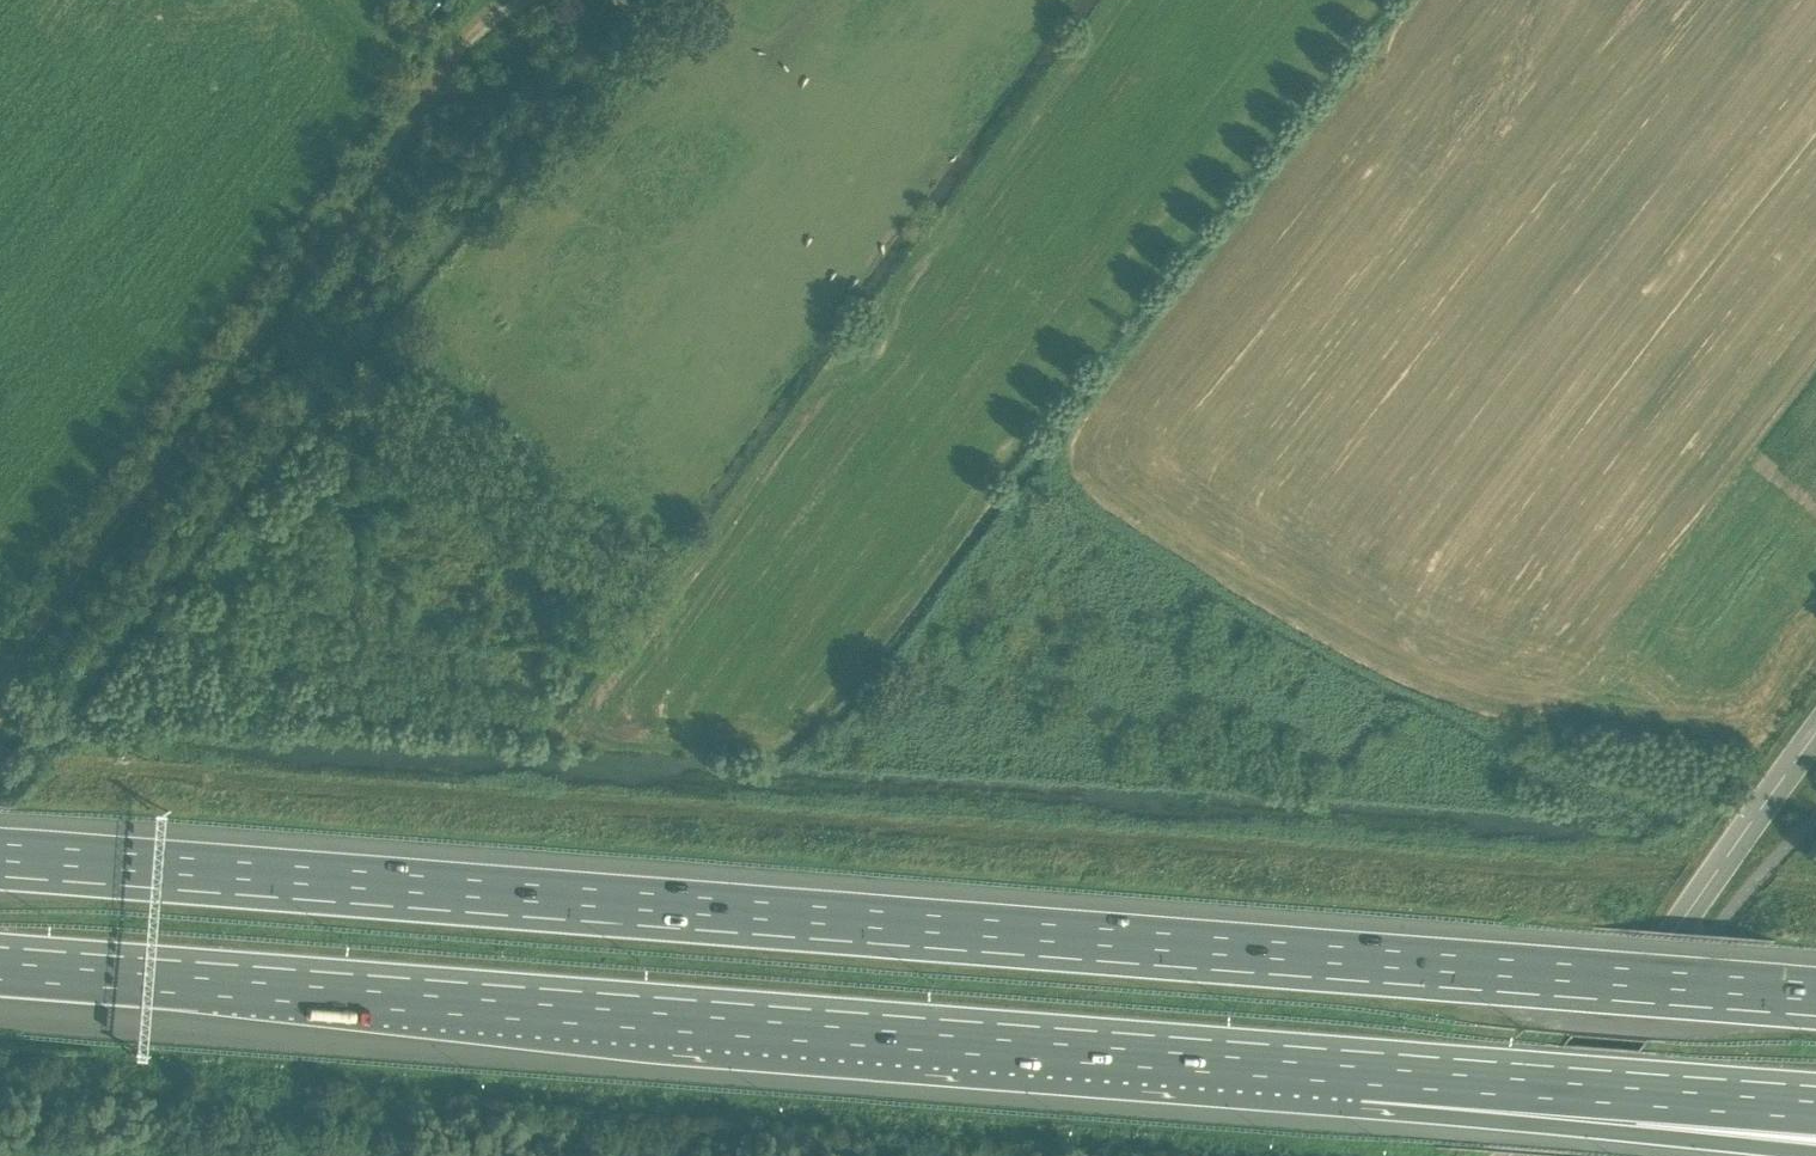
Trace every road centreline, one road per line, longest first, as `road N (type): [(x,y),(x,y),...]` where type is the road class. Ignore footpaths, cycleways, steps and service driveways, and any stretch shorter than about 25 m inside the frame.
road 1 (motorway): [(1815,997),(0,858)]
road 2 (motorway): [(0,961),(1365,1068)]
road 3 (track): [(476,0),(0,671)]
road 4 (tertiary): [(1511,1155),(1815,737)]
road 5 (motorway): [(1365,1068),(1504,1123),(1815,1152)]
road 6 (motorway): [(1365,1068),(1815,1101)]

